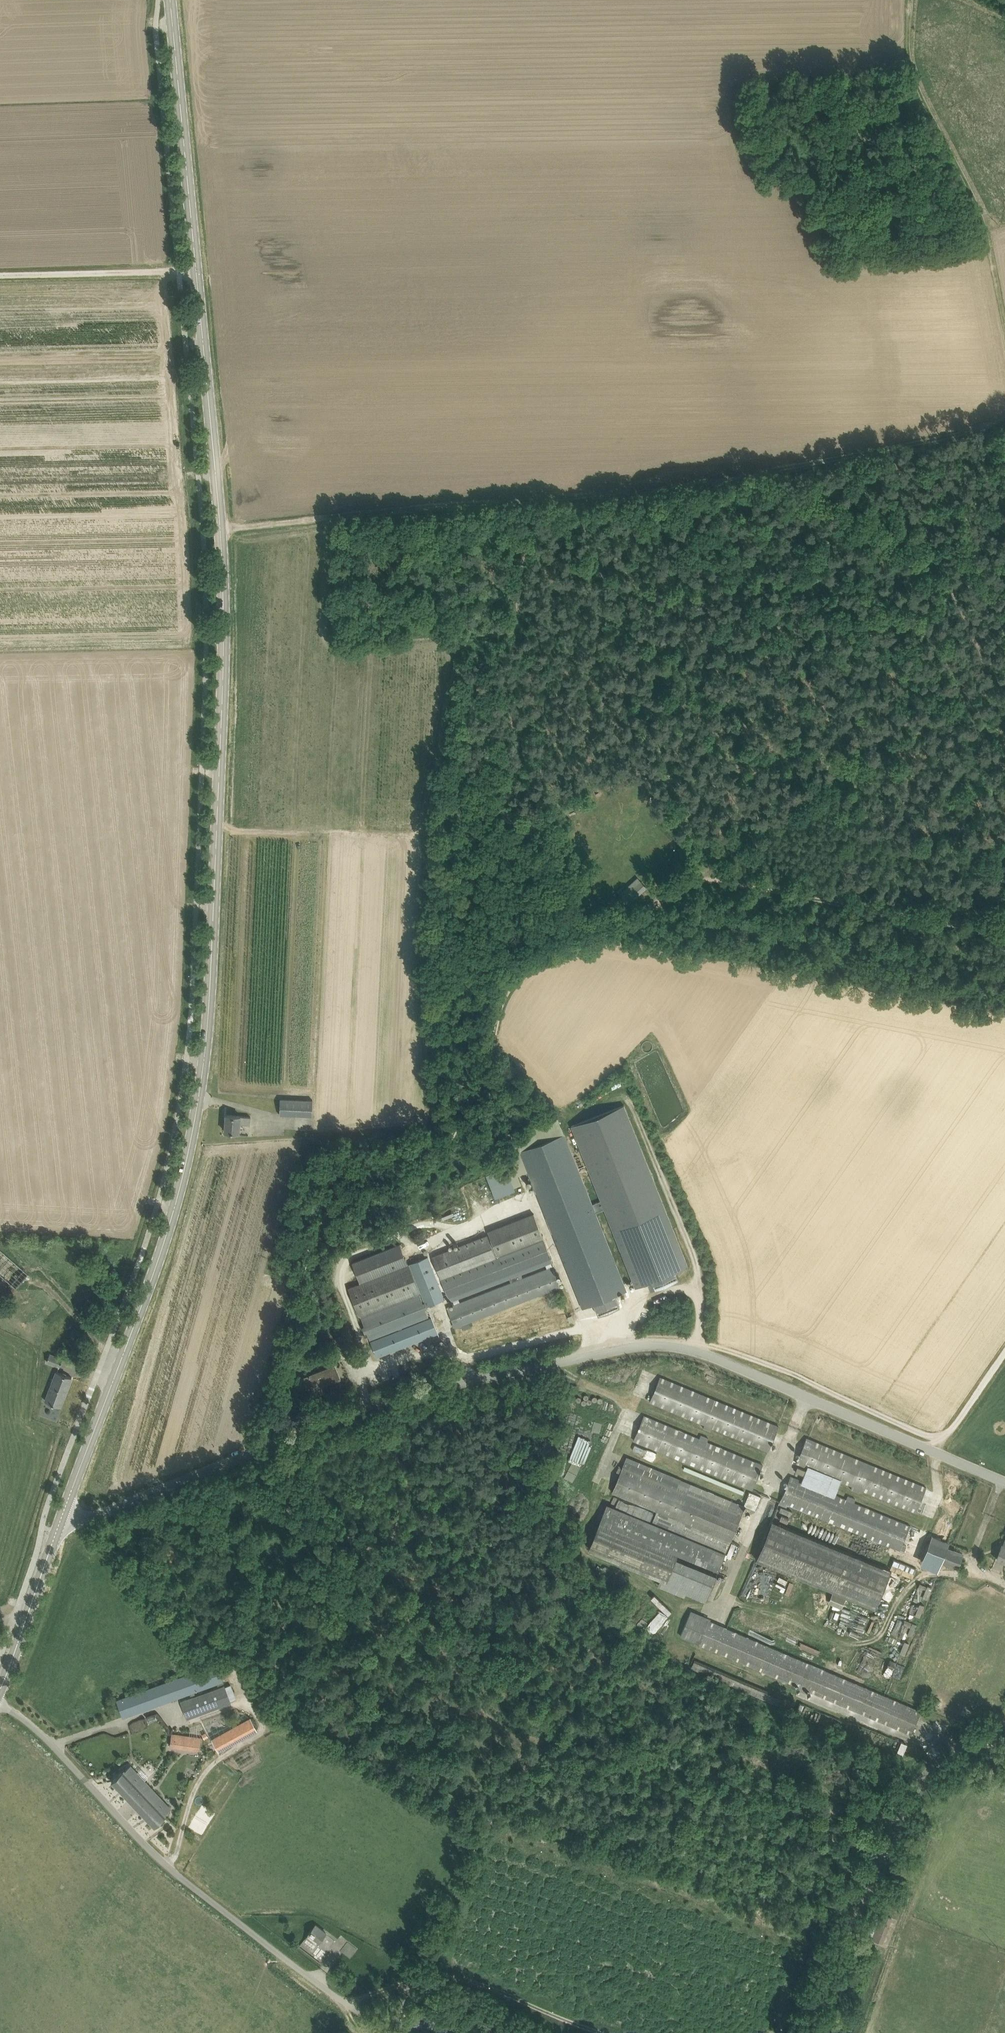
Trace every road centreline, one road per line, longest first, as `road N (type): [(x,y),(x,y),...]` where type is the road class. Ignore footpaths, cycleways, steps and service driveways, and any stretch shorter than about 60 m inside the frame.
road 1 (secondary): [(61,1527),(176,1210),(206,1048),(223,584),(170,0)]
road 2 (tertiary): [(61,1527),(424,1392),(654,1344),(712,1357),(1004,1481)]
road 3 (track): [(689,871),(985,662),(932,581),(909,586),(761,668),(678,748),(633,773)]
road 4 (track): [(221,531),(686,481),(1004,424)]
road 5 (track): [(689,871),(622,934),(526,962),(504,986),(472,1101),(442,1155),(403,1183),(332,1214),(302,1276),(249,1458)]
road 6 (unclassified): [(352,2003),(332,1999),(214,1911),(0,1707)]
road 7 (unclassified): [(808,2032),(923,1778),(995,1734)]
road 8 (track): [(1004,311),(990,248),(911,84),(904,58),(911,0)]
road 9 (track): [(997,935),(689,871)]
road 10 (track): [(0,276),(196,272)]
road 11 (secondary): [(0,1685),(61,1527)]

